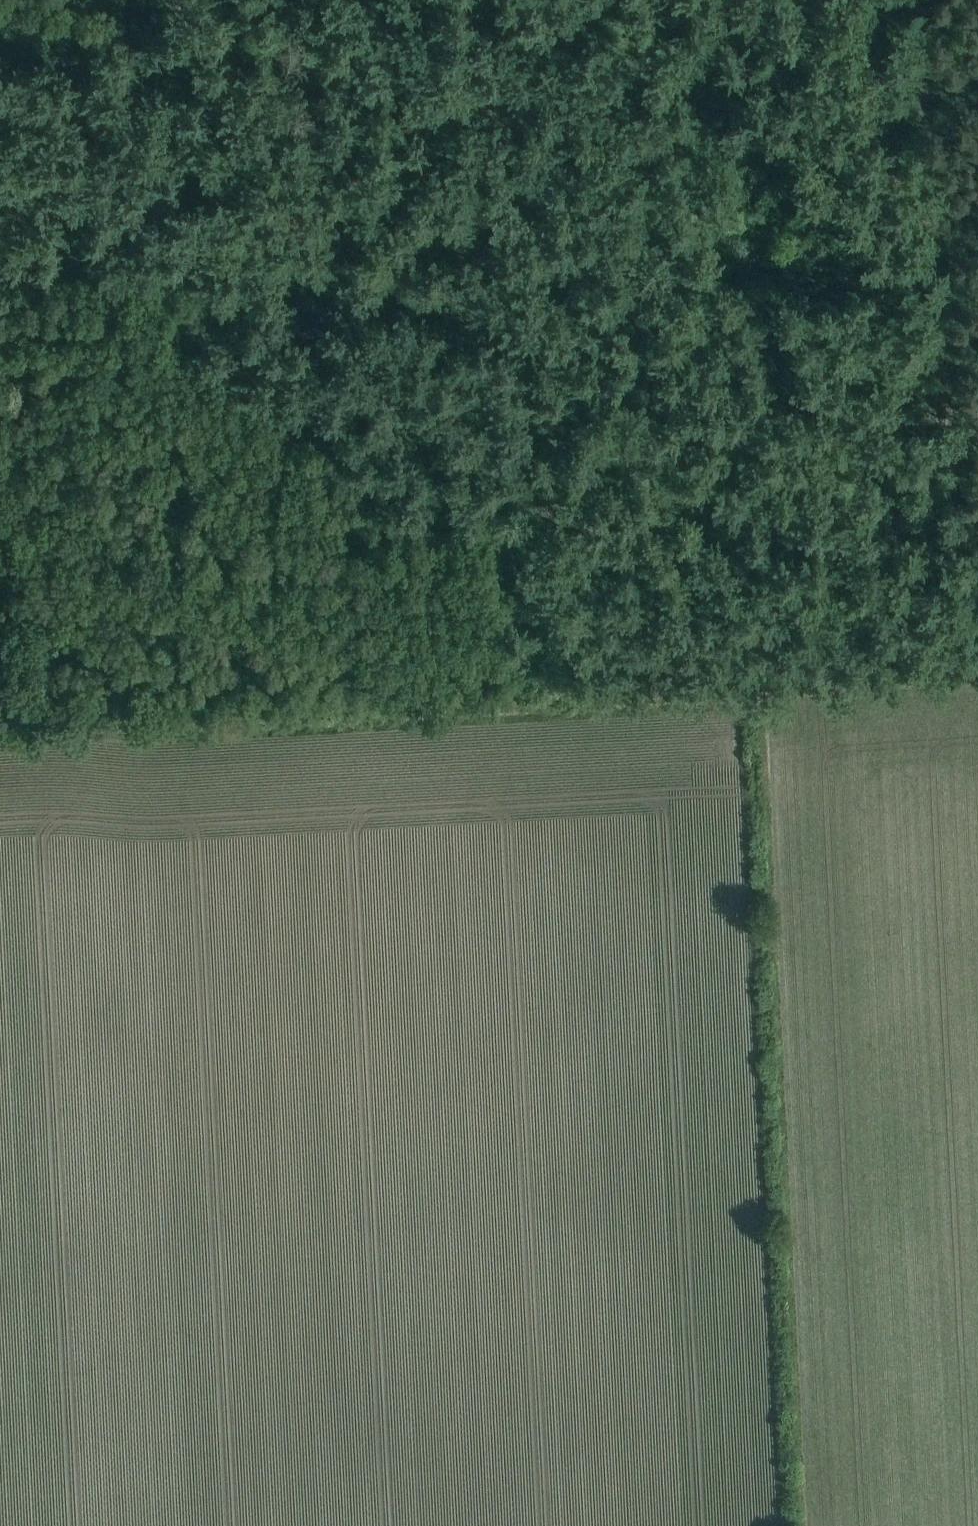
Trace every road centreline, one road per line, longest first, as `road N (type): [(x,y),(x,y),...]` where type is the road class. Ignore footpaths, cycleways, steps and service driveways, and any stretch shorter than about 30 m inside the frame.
road 1 (track): [(462,0),(479,236)]
road 2 (track): [(919,0),(935,201)]

